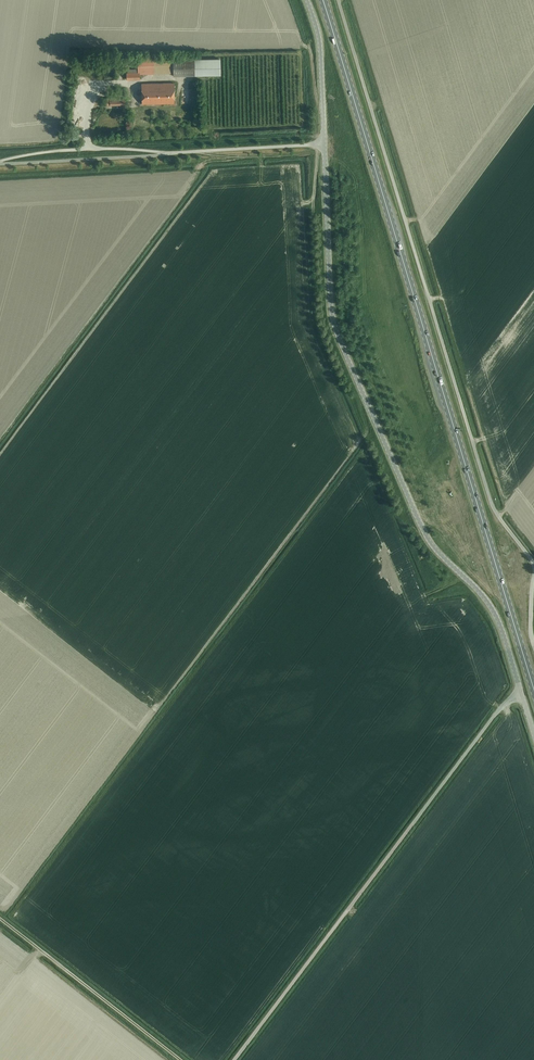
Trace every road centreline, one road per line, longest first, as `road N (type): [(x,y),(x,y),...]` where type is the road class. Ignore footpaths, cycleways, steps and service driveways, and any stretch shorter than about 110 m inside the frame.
road 1 (primary): [(326,12),(533,690)]
road 2 (unclassified): [(521,694),(497,618),(426,537),(338,336),(324,143)]
road 3 (unclassified): [(533,565),(491,504),(340,0)]
road 4 (unclassified): [(232,1059),(504,705),(521,694)]
road 5 (track): [(180,1059),(0,920)]
road 6 (unclassified): [(0,162),(87,149),(163,154)]
road 7 (unclassified): [(163,154),(0,164)]
road 8 (unclassified): [(324,143),(163,154)]
road 9 (unclassified): [(324,143),(320,42),(307,0)]

